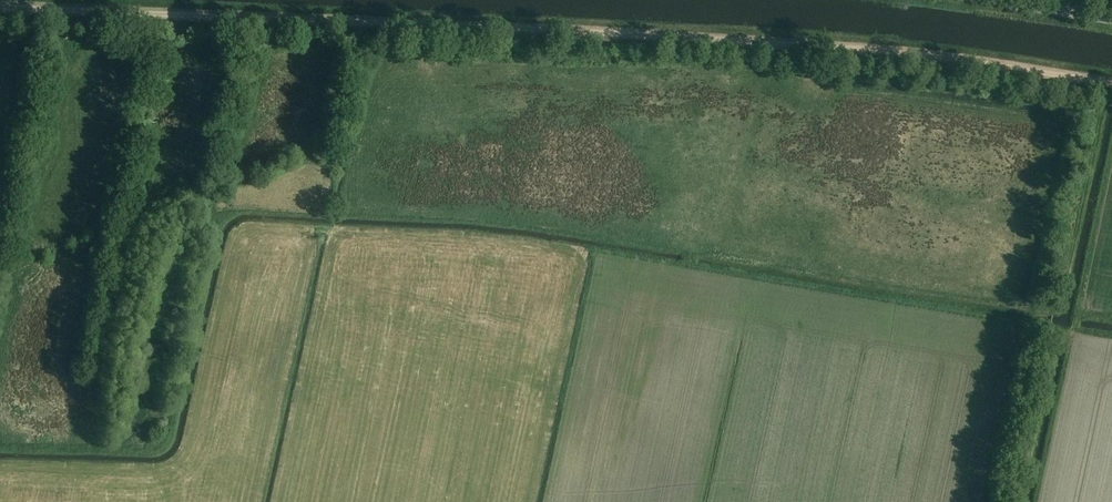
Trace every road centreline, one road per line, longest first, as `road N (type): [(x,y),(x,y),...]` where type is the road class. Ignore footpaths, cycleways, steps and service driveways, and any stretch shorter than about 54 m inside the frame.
road 1 (track): [(1111,83),(796,43),(0,5)]
road 2 (tertiary): [(1111,17),(993,0)]

